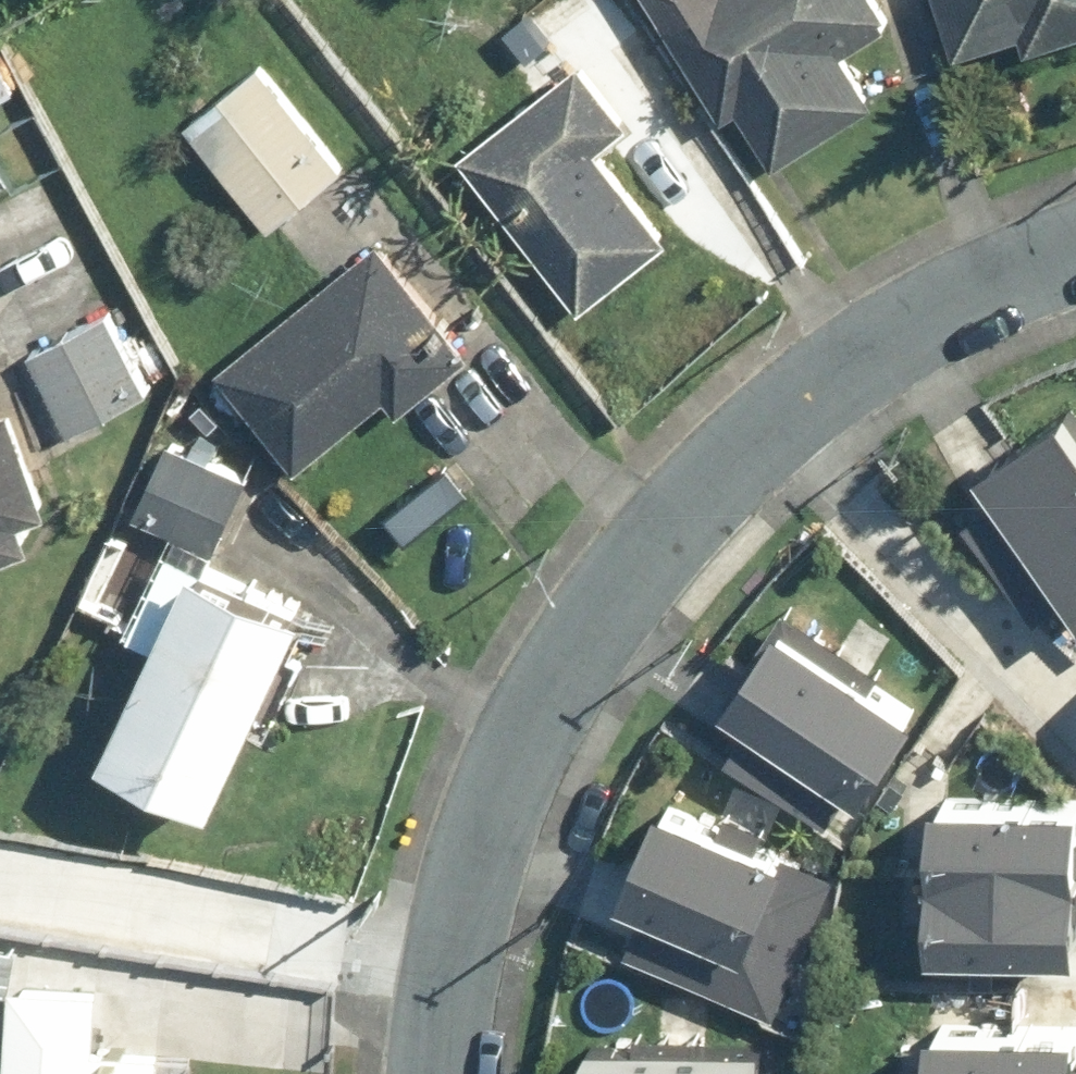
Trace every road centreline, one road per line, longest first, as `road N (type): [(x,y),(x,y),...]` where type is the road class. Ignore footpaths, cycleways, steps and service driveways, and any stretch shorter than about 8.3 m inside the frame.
road 1 (residential): [(825,386),(680,512),(543,702),(510,768),(474,870),(449,978),(439,1073)]
road 2 (residential): [(825,386),(1075,673)]
road 3 (residential): [(1075,251),(943,307),(825,386)]

